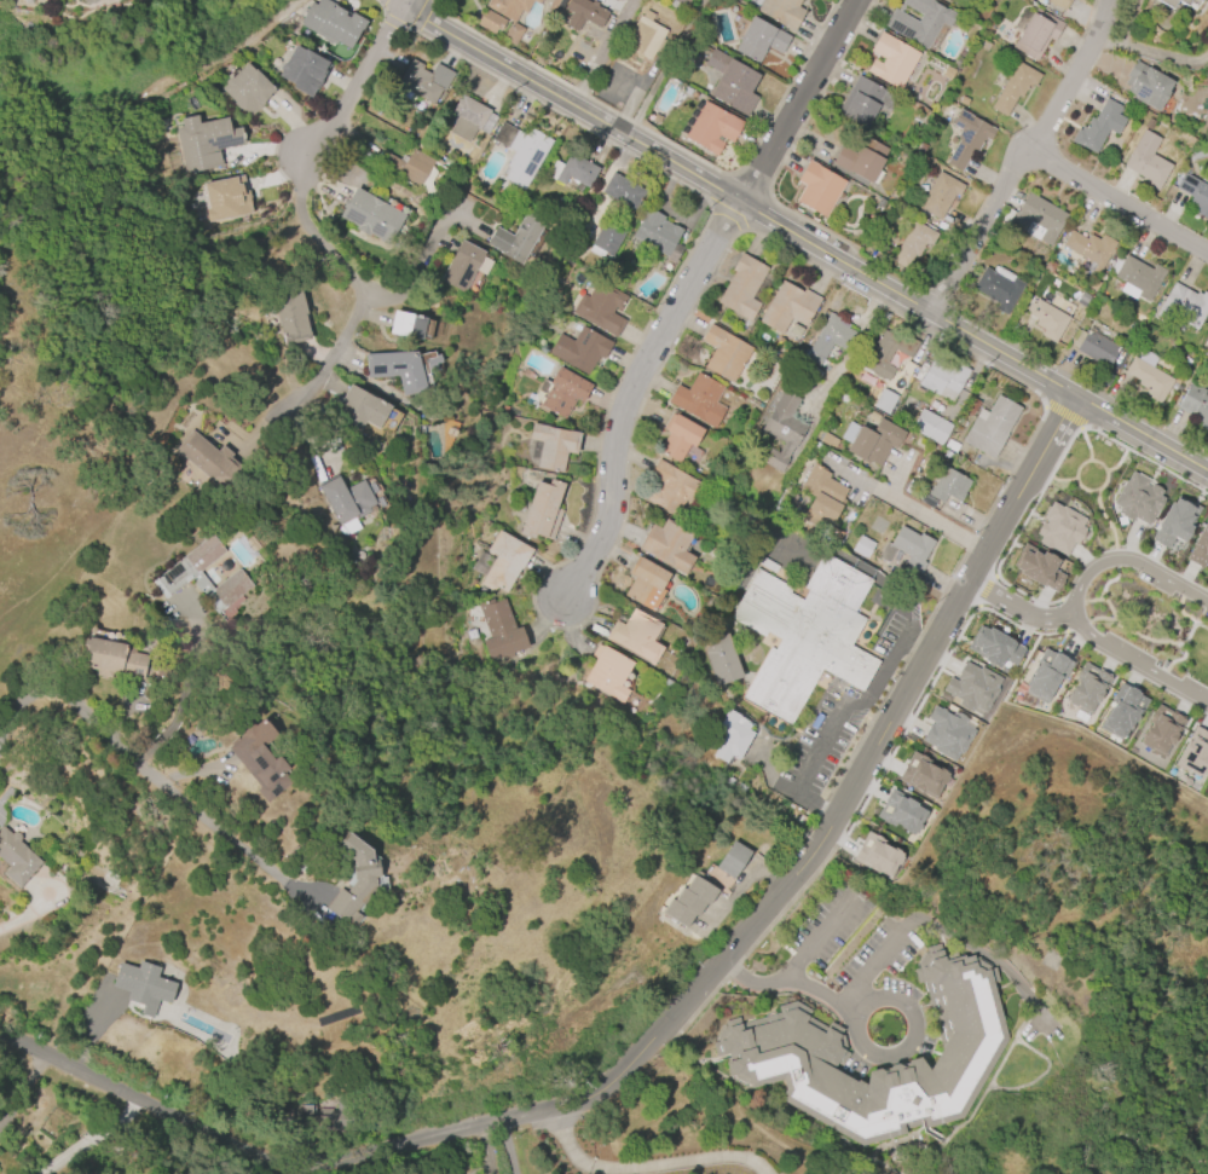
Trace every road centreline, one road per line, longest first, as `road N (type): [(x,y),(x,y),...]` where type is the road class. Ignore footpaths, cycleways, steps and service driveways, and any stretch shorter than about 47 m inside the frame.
road 1 (residential): [(0,1030),(166,1114),(289,1159),(584,1101),(630,1070),(826,833),(1075,399)]
road 2 (tertiary): [(1207,473),(400,5)]
road 3 (residential): [(249,446),(351,337),(358,287),(307,226),(300,161),(400,5)]
road 4 (residential): [(561,601),(614,502),(619,417),(742,201)]
road 5 (residential): [(0,736),(27,687),(264,889),(301,903)]
road 6 (residential): [(1207,605),(1133,563),(1112,561),(1091,569),(1068,617),(1099,646),(1207,708)]
road 7 (residential): [(742,201),(855,0)]
road 8 (residential): [(1033,141),(1207,251)]
road 9 (residential): [(935,313),(1033,141)]
road 10 (residential): [(1033,141),(1093,52),(1112,0)]
road 11 (residential): [(988,548),(873,488)]

